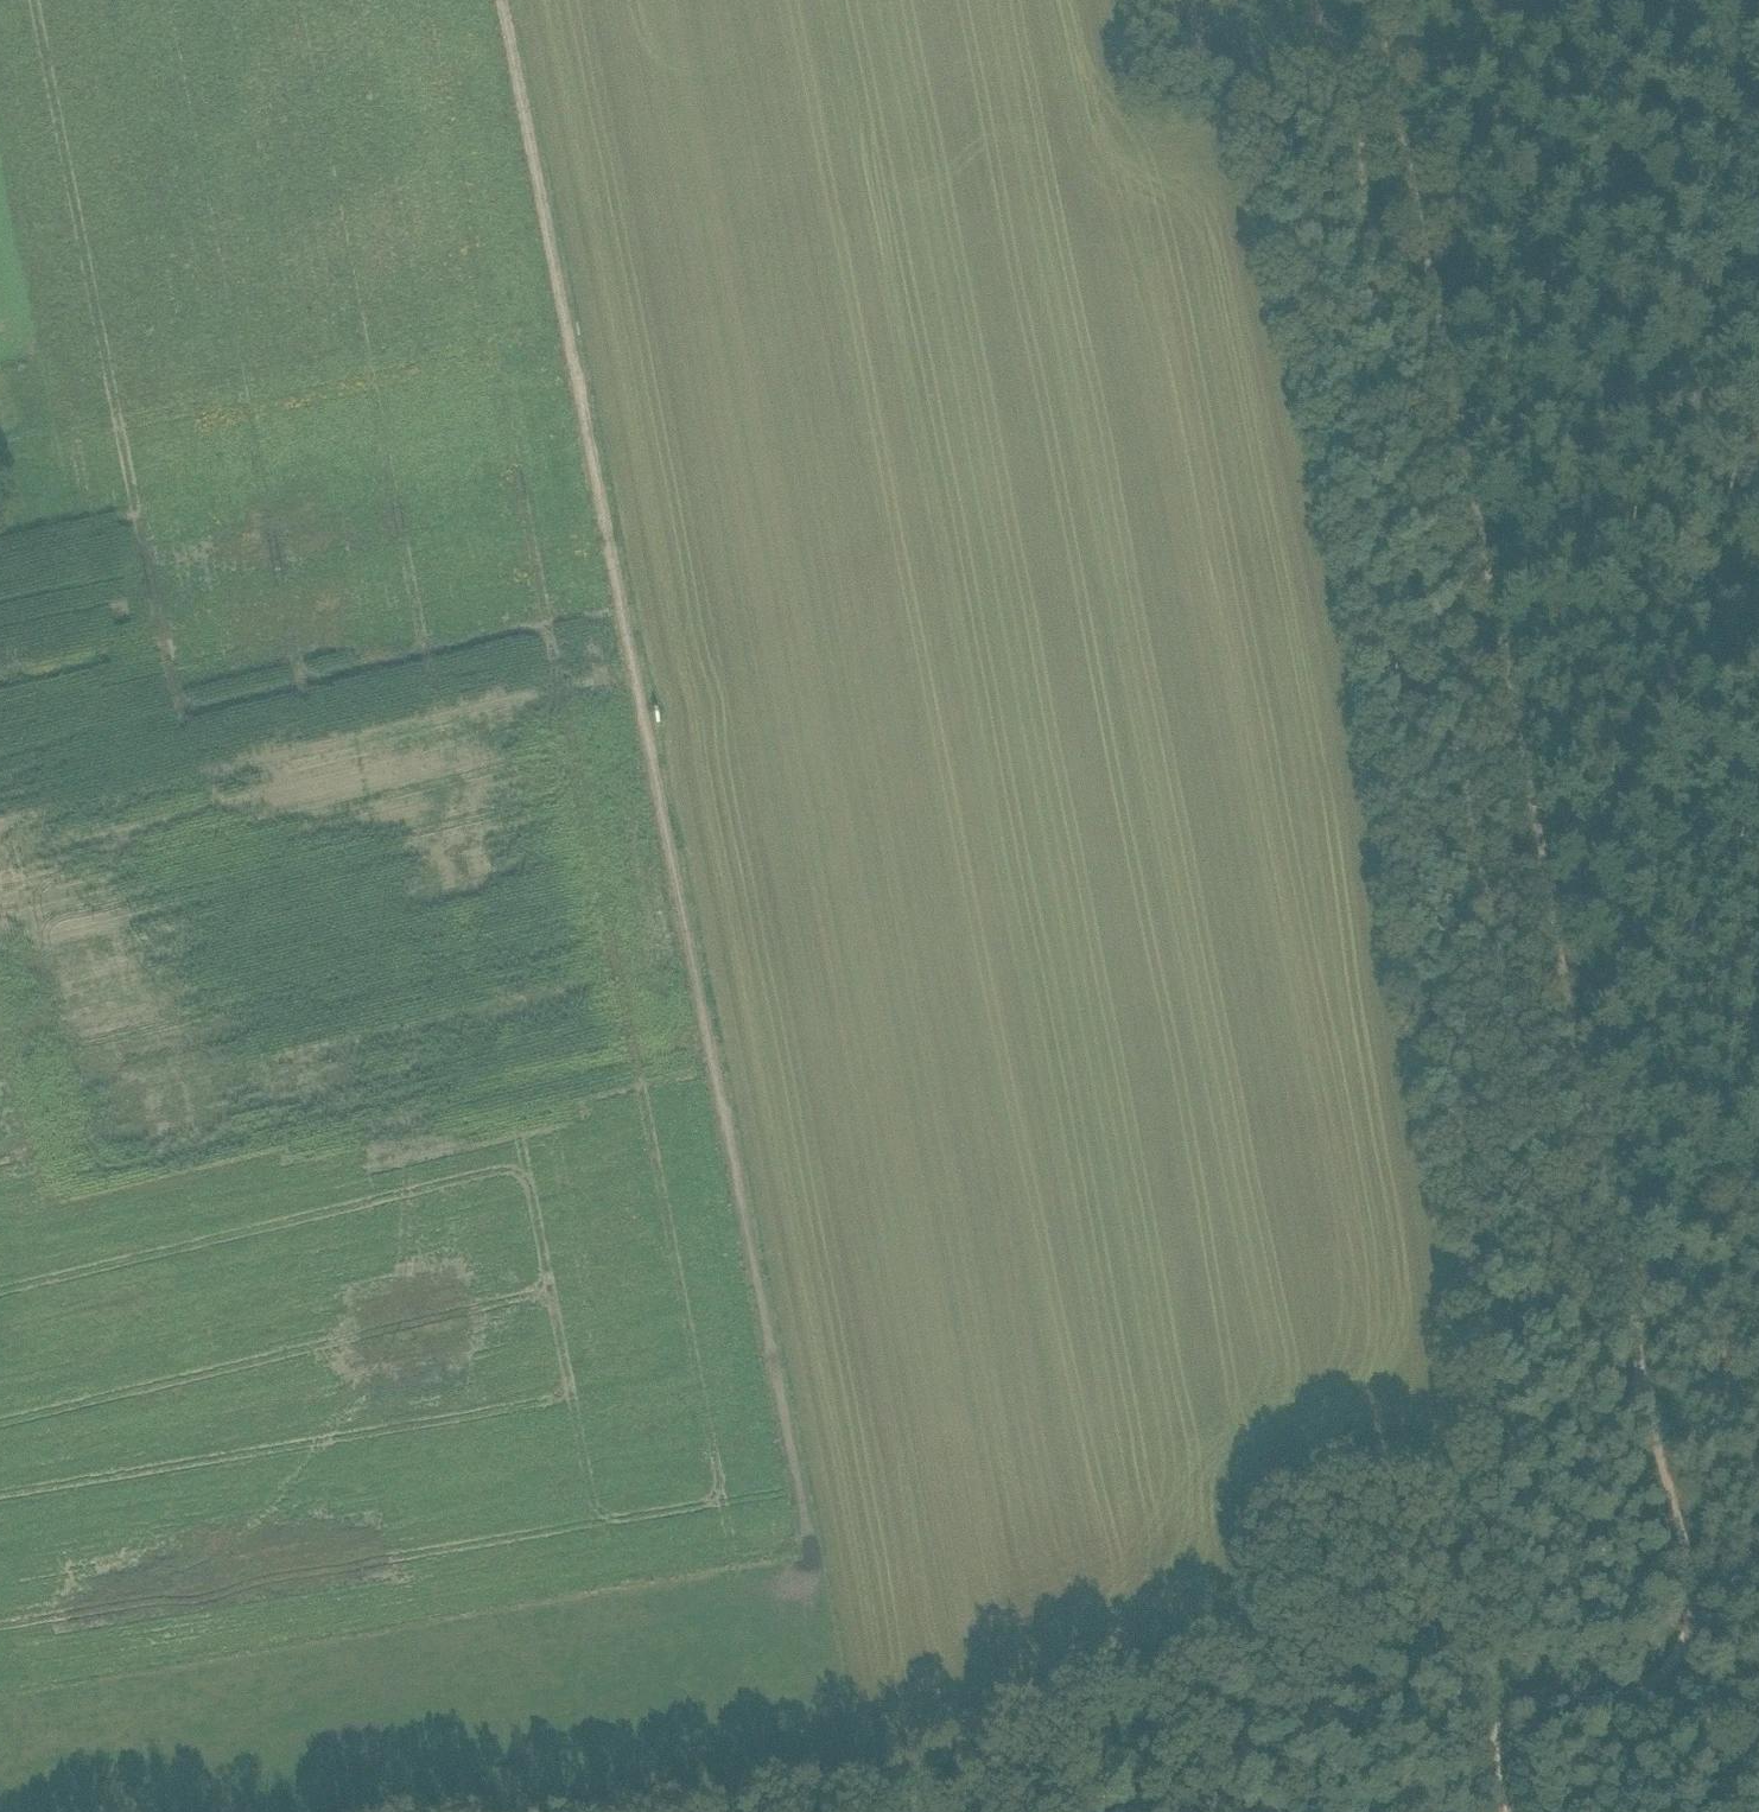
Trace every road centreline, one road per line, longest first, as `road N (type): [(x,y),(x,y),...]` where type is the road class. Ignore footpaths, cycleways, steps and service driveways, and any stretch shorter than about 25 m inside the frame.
road 1 (track): [(1633,1320),(1391,58)]
road 2 (track): [(1758,15),(1391,58)]
road 3 (track): [(1691,1657),(1688,1574),(1633,1320)]
road 4 (track): [(1758,1161),(1633,1320)]
road 5 (track): [(1512,1702),(1538,1690),(1629,1694),(1691,1657)]
road 6 (track): [(1725,1811),(1691,1657)]

